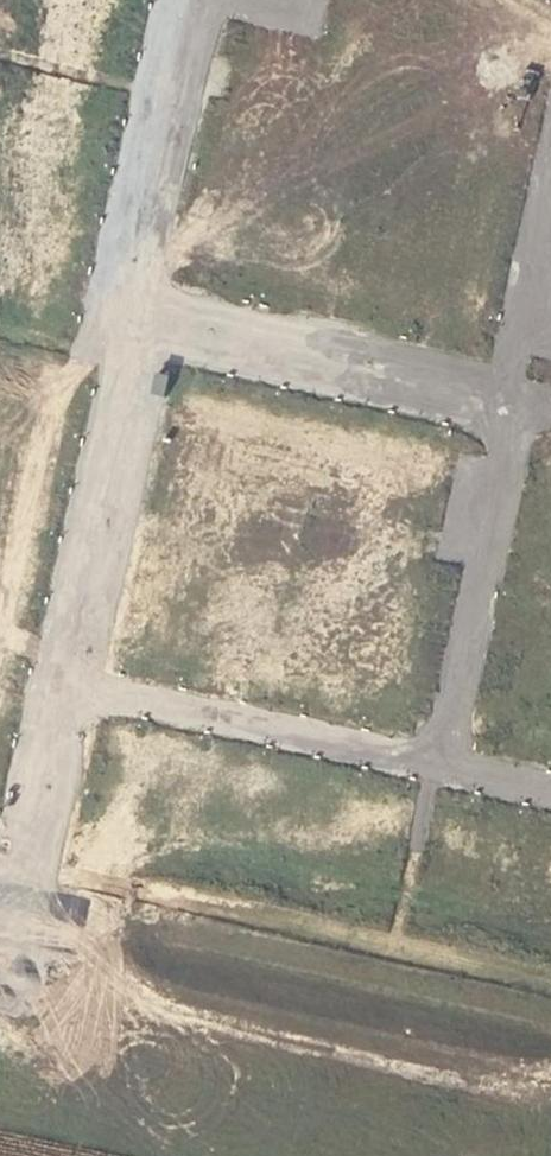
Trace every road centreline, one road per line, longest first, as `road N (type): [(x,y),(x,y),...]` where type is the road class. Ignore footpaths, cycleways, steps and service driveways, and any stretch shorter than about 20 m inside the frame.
road 1 (residential): [(116,310),(497,398)]
road 2 (residential): [(116,310),(137,363),(66,687)]
road 3 (residential): [(441,768),(66,687)]
road 4 (residential): [(441,768),(517,402)]
road 5 (residential): [(187,0),(116,310)]
road 6 (residential): [(66,687),(13,927),(0,924)]
road 7 (residential): [(497,398),(550,148)]

